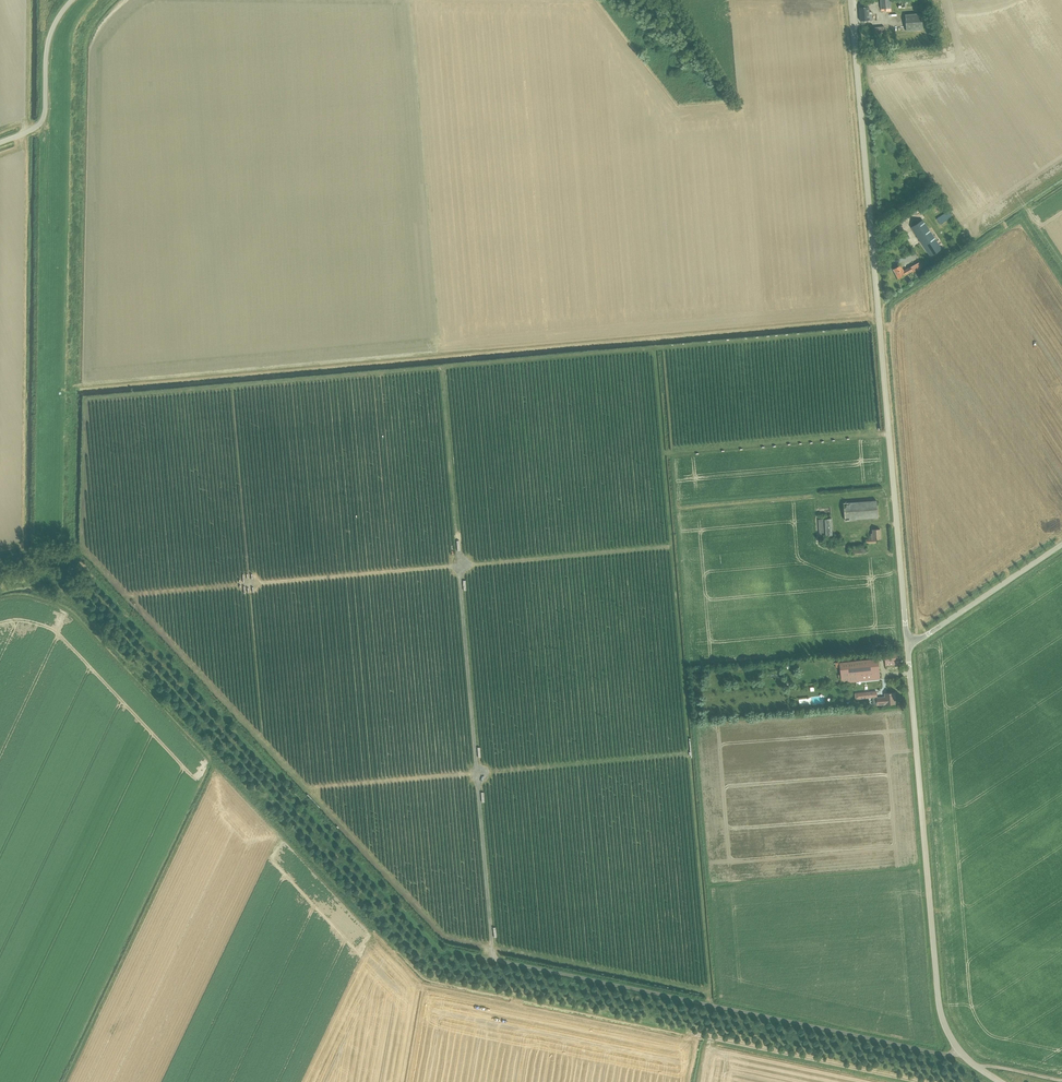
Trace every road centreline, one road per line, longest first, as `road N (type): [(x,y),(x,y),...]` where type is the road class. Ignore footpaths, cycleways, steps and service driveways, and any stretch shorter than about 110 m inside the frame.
road 1 (unclassified): [(908,643),(853,0)]
road 2 (track): [(490,959),(436,944),(76,559),(72,545)]
road 3 (track): [(924,1081),(433,980),(386,936)]
road 4 (track): [(956,1046),(936,1052),(490,959)]
road 5 (unclassified): [(999,1081),(956,1046),(940,1010),(908,643)]
road 6 (track): [(460,580),(490,959)]
road 7 (unclassified): [(908,643),(1061,545)]
road 8 (unclassified): [(0,143),(36,128),(45,114),(48,42),(73,0)]

